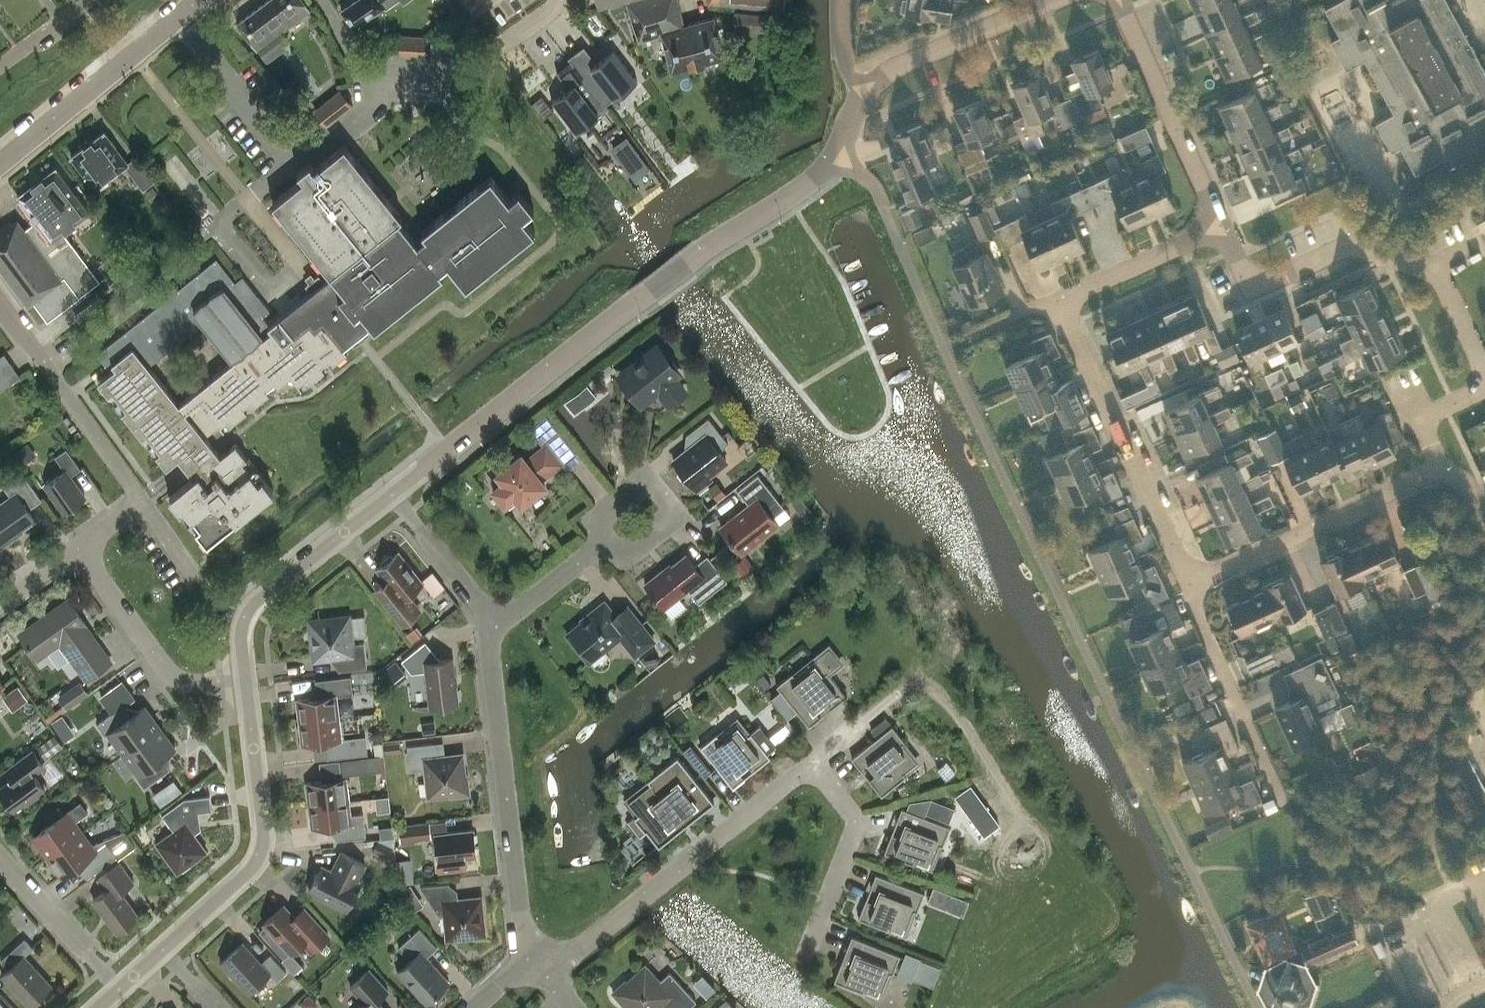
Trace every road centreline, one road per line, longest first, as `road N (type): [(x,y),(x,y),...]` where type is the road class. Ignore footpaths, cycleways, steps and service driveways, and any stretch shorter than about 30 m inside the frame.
road 1 (unclassified): [(1260,1007),(945,347)]
road 2 (unclassified): [(394,493),(649,292),(842,157)]
road 3 (residential): [(1484,372),(1438,269),(1348,243),(1249,288),(1222,224)]
road 4 (residential): [(528,961),(580,946),(813,761)]
road 5 (residential): [(528,961),(488,631)]
road 6 (residential): [(1190,579),(1055,297)]
road 7 (unclassified): [(163,951),(262,855),(247,682)]
road 8 (residential): [(320,0),(349,51),(377,69),(434,77),(452,77),(559,0)]
road 9 (residential): [(1190,579),(1433,468)]
road 10 (unclassified): [(247,682),(249,611),(394,493)]
road 11 (unclassified): [(0,165),(196,0)]
road 12 (residential): [(1222,224),(1121,0)]
road 13 (residential): [(142,500),(0,302)]
road 14 (residential): [(247,682),(174,682),(78,549)]
road 15 (residential): [(1281,793),(1190,579)]
road 16 (residential): [(607,543),(623,563),(680,519),(647,477),(590,522)]
road 17 (unclassified): [(945,347),(876,188),(842,157)]
road 18 (residential): [(813,761),(859,822),(810,949)]
road 19 (residential): [(861,91),(893,66),(1050,0)]
road 20 (residential): [(1055,297),(1222,224)]
road 21 (residential): [(120,989),(0,858)]
road 22 (residential): [(488,631),(474,596),(394,493)]
road 23 (residential): [(488,631),(607,543)]
road 24 (residential): [(1433,468),(1423,413),(1484,386)]
road 25 (residential): [(945,347),(1055,297)]

